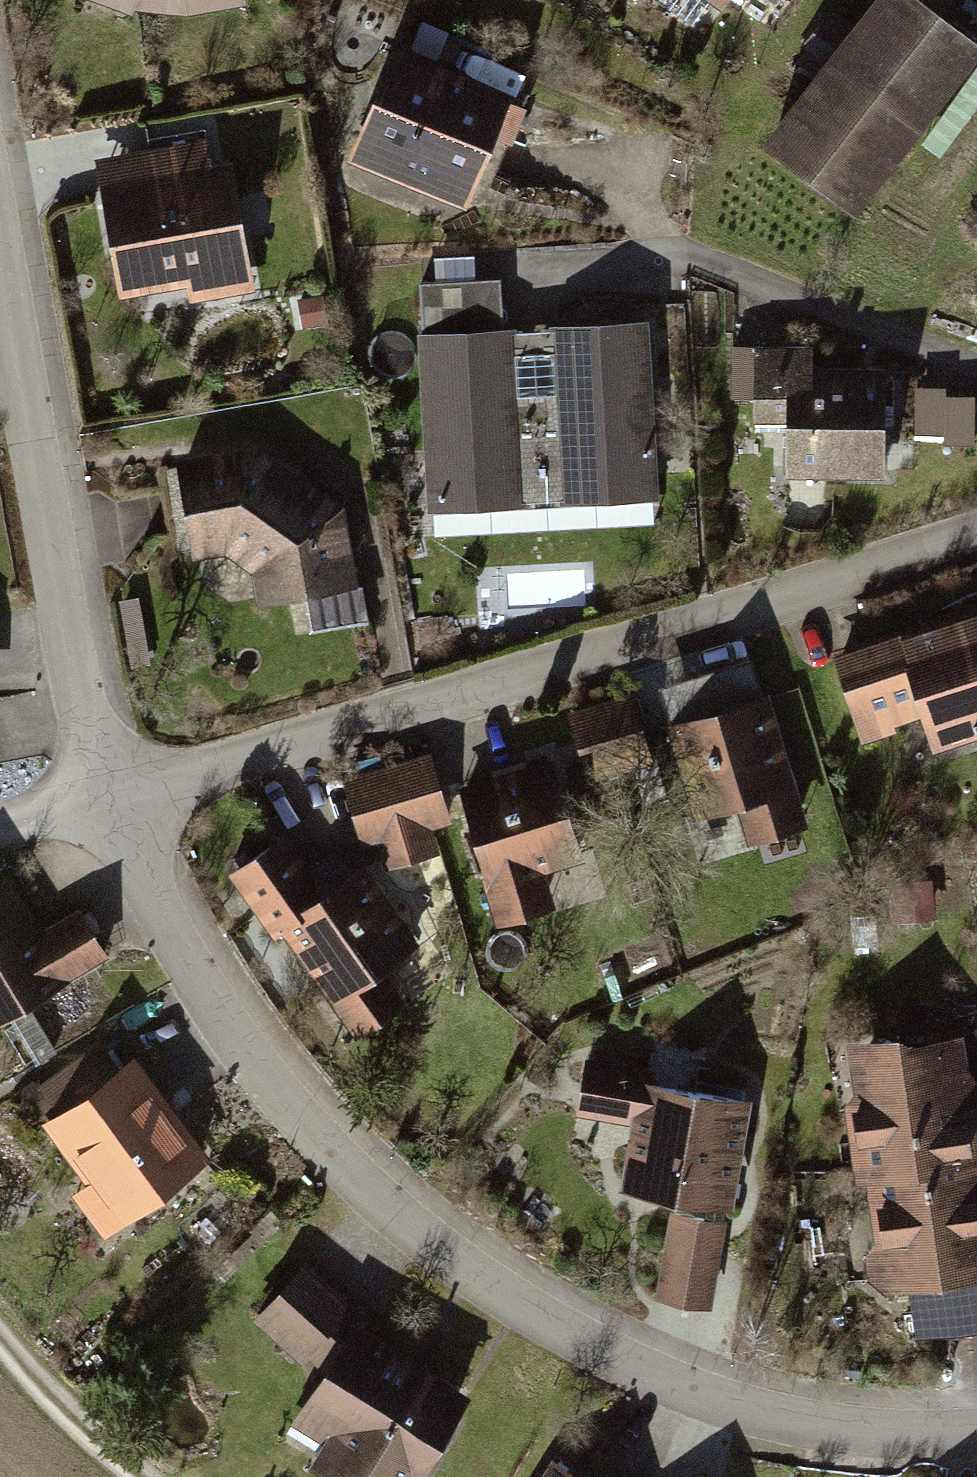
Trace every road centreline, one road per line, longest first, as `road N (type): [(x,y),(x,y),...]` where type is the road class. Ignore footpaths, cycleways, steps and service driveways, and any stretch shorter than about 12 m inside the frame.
road 1 (residential): [(976,1432),(859,1431),(752,1409),(559,1331),(477,1279),(403,1222),(283,1101),(201,991),(146,889),(114,799)]
road 2 (residential): [(114,799),(976,533)]
road 3 (residential): [(114,799),(61,595),(0,241)]
road 4 (track): [(0,1343),(155,1476)]

